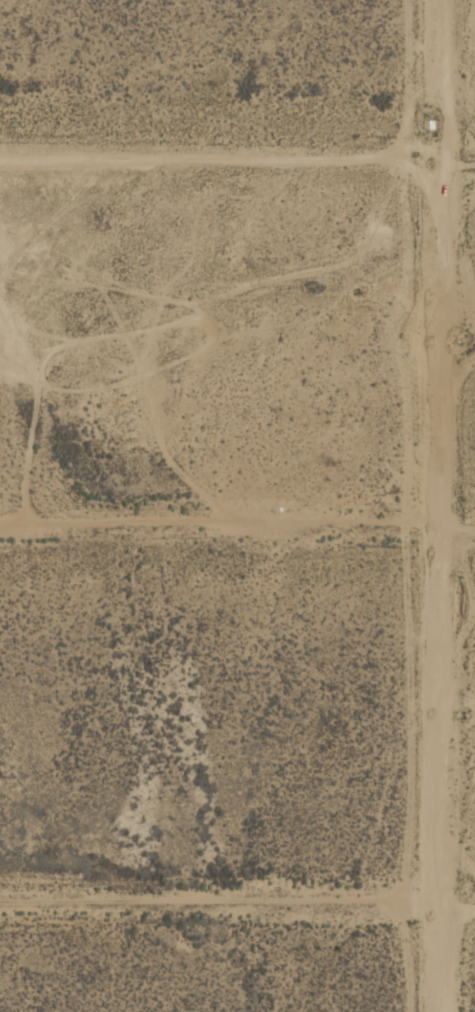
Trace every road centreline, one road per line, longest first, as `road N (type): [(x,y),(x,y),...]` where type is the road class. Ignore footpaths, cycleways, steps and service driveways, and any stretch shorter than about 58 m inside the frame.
road 1 (track): [(448,0),(442,1011)]

